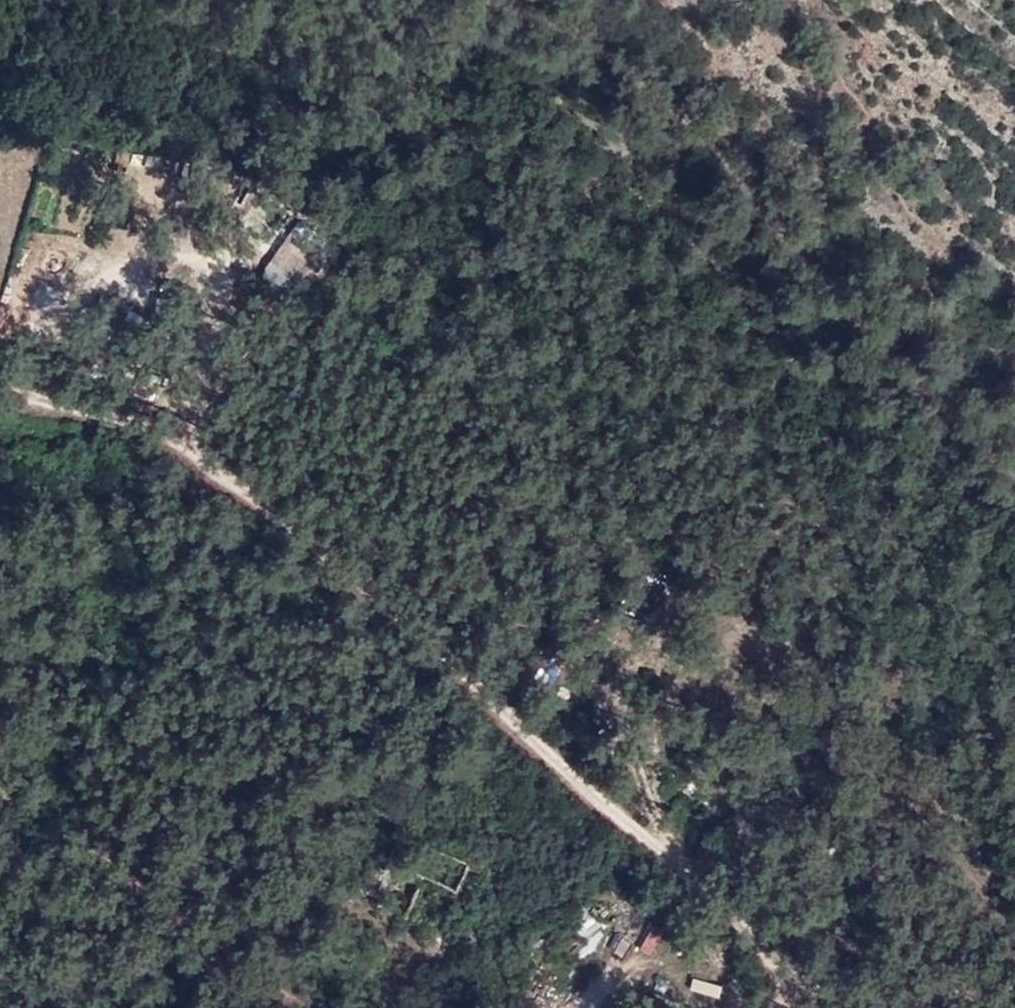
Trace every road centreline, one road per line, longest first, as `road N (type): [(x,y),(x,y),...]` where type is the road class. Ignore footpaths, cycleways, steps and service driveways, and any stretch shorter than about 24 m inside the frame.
road 1 (track): [(771,1007),(774,977),(696,888),(377,603),(176,438),(0,396)]
road 2 (unclassified): [(783,1007),(801,996),(1014,958)]

